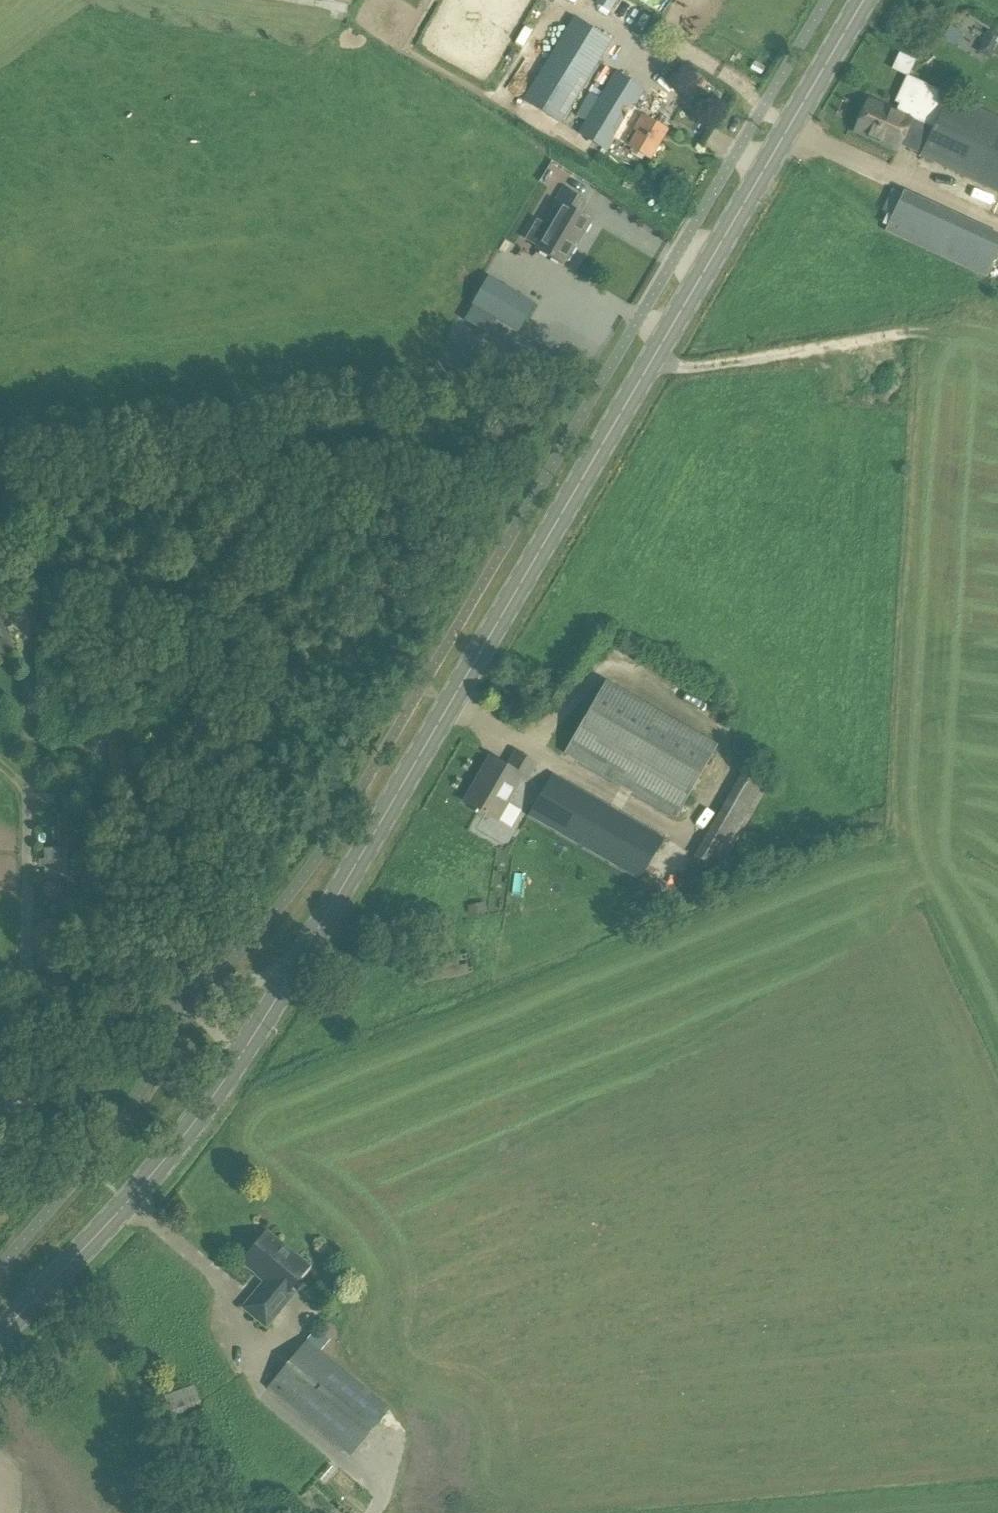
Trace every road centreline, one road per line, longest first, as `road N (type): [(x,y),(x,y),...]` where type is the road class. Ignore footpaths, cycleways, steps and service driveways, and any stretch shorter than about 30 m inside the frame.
road 1 (primary): [(0,1342),(198,1122),(866,0)]
road 2 (track): [(31,1008),(30,680),(19,573),(0,529)]

